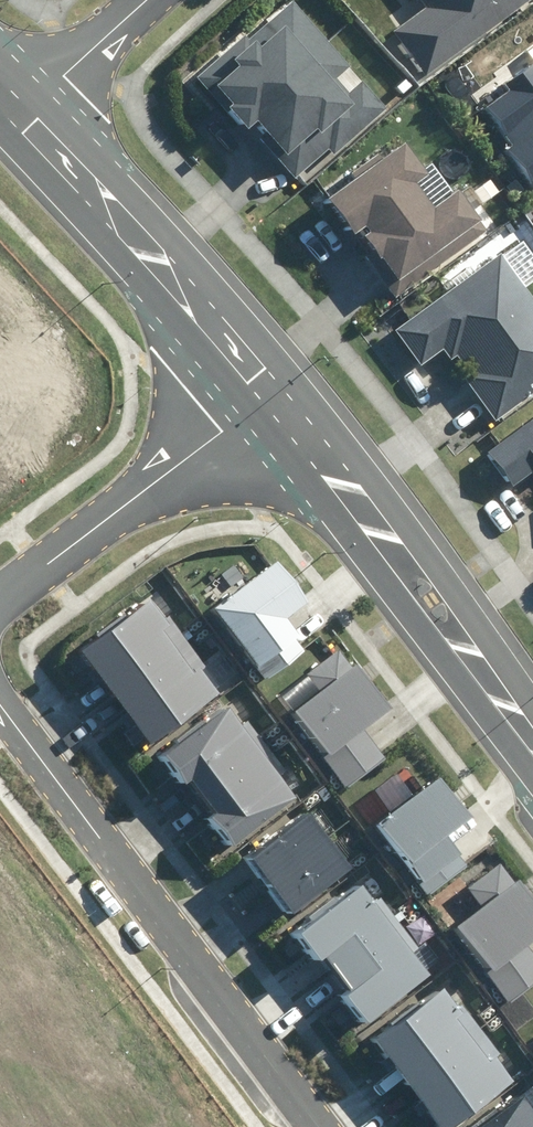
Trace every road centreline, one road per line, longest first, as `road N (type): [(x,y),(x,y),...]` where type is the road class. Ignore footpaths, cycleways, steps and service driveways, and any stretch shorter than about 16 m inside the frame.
road 1 (residential): [(0,719),(321,1126)]
road 2 (tertiary): [(277,402),(532,743)]
road 3 (tertiary): [(29,114),(277,402)]
road 4 (unclassified): [(0,603),(277,402)]
road 5 (residential): [(29,114),(147,0)]

